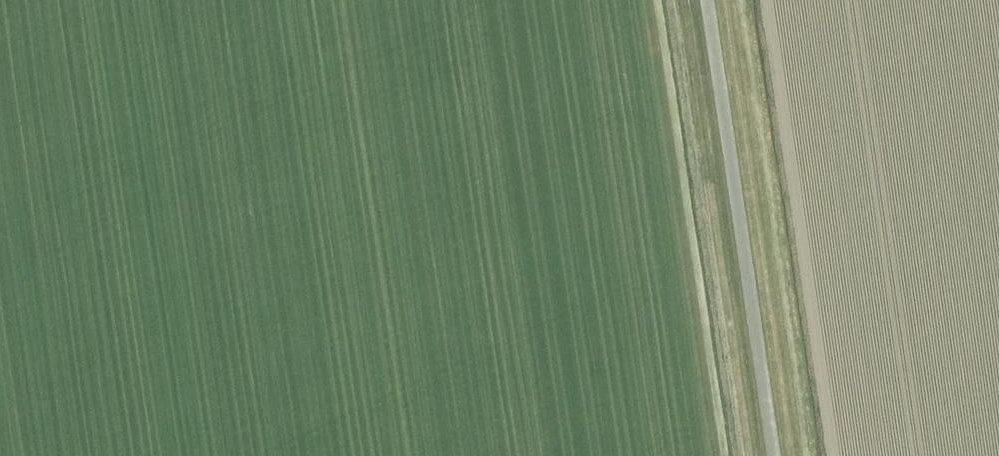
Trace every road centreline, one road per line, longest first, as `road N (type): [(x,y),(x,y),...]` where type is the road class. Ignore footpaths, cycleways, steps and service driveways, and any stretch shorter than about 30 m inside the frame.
road 1 (unclassified): [(771,455),(704,0)]

